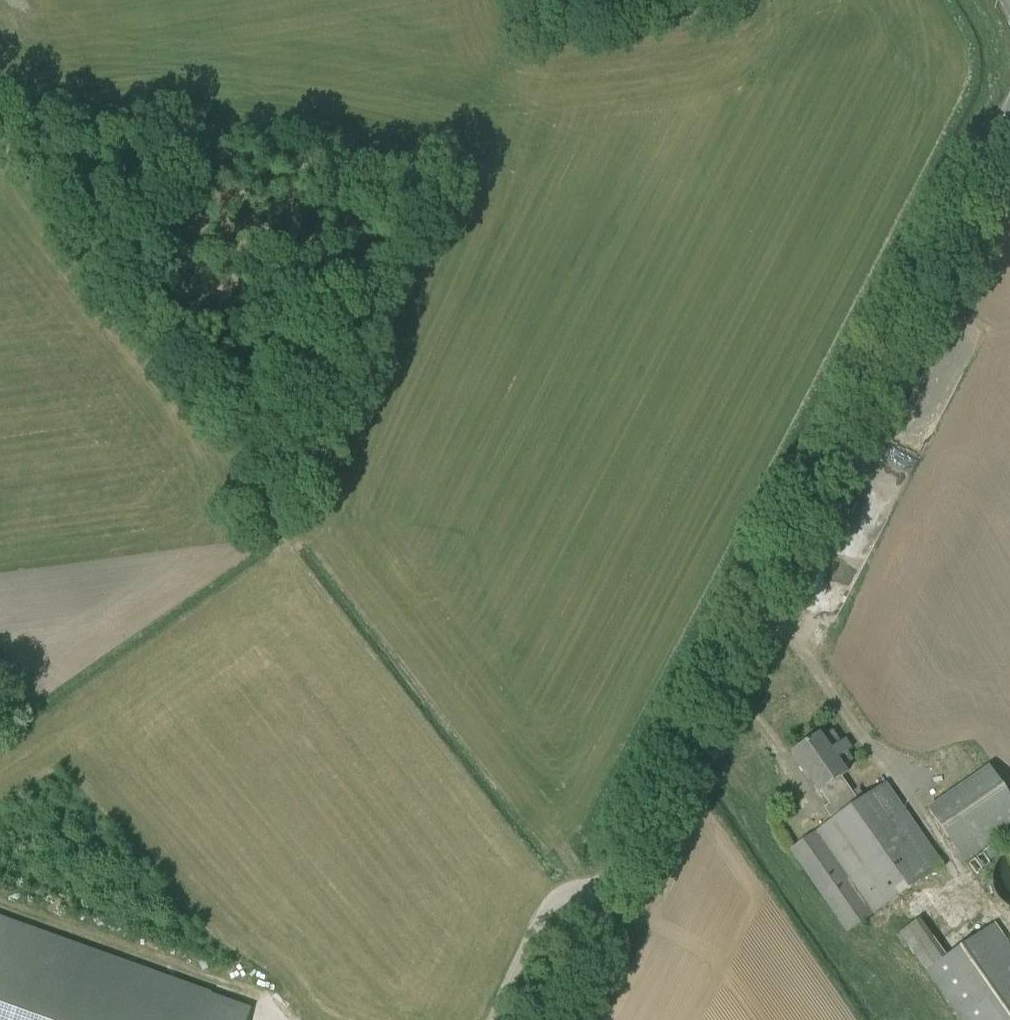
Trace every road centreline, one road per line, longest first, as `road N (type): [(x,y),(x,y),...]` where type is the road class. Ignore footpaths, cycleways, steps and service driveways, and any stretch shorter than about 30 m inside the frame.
road 1 (unclassified): [(548,1019),(1009,125)]

